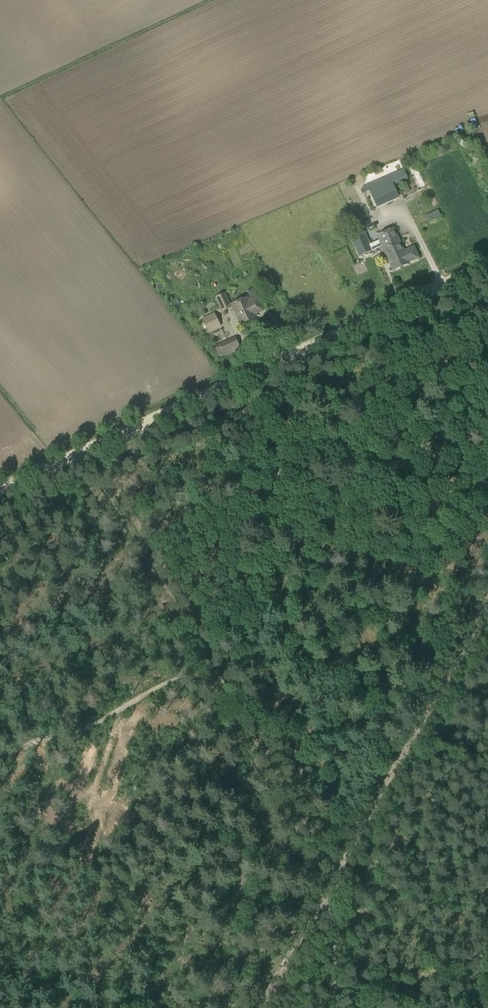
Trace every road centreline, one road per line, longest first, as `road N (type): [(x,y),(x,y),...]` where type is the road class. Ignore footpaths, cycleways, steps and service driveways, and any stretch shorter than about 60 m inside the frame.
road 1 (track): [(0,488),(487,261)]
road 2 (track): [(350,850),(88,446)]
road 3 (track): [(487,610),(320,905)]

